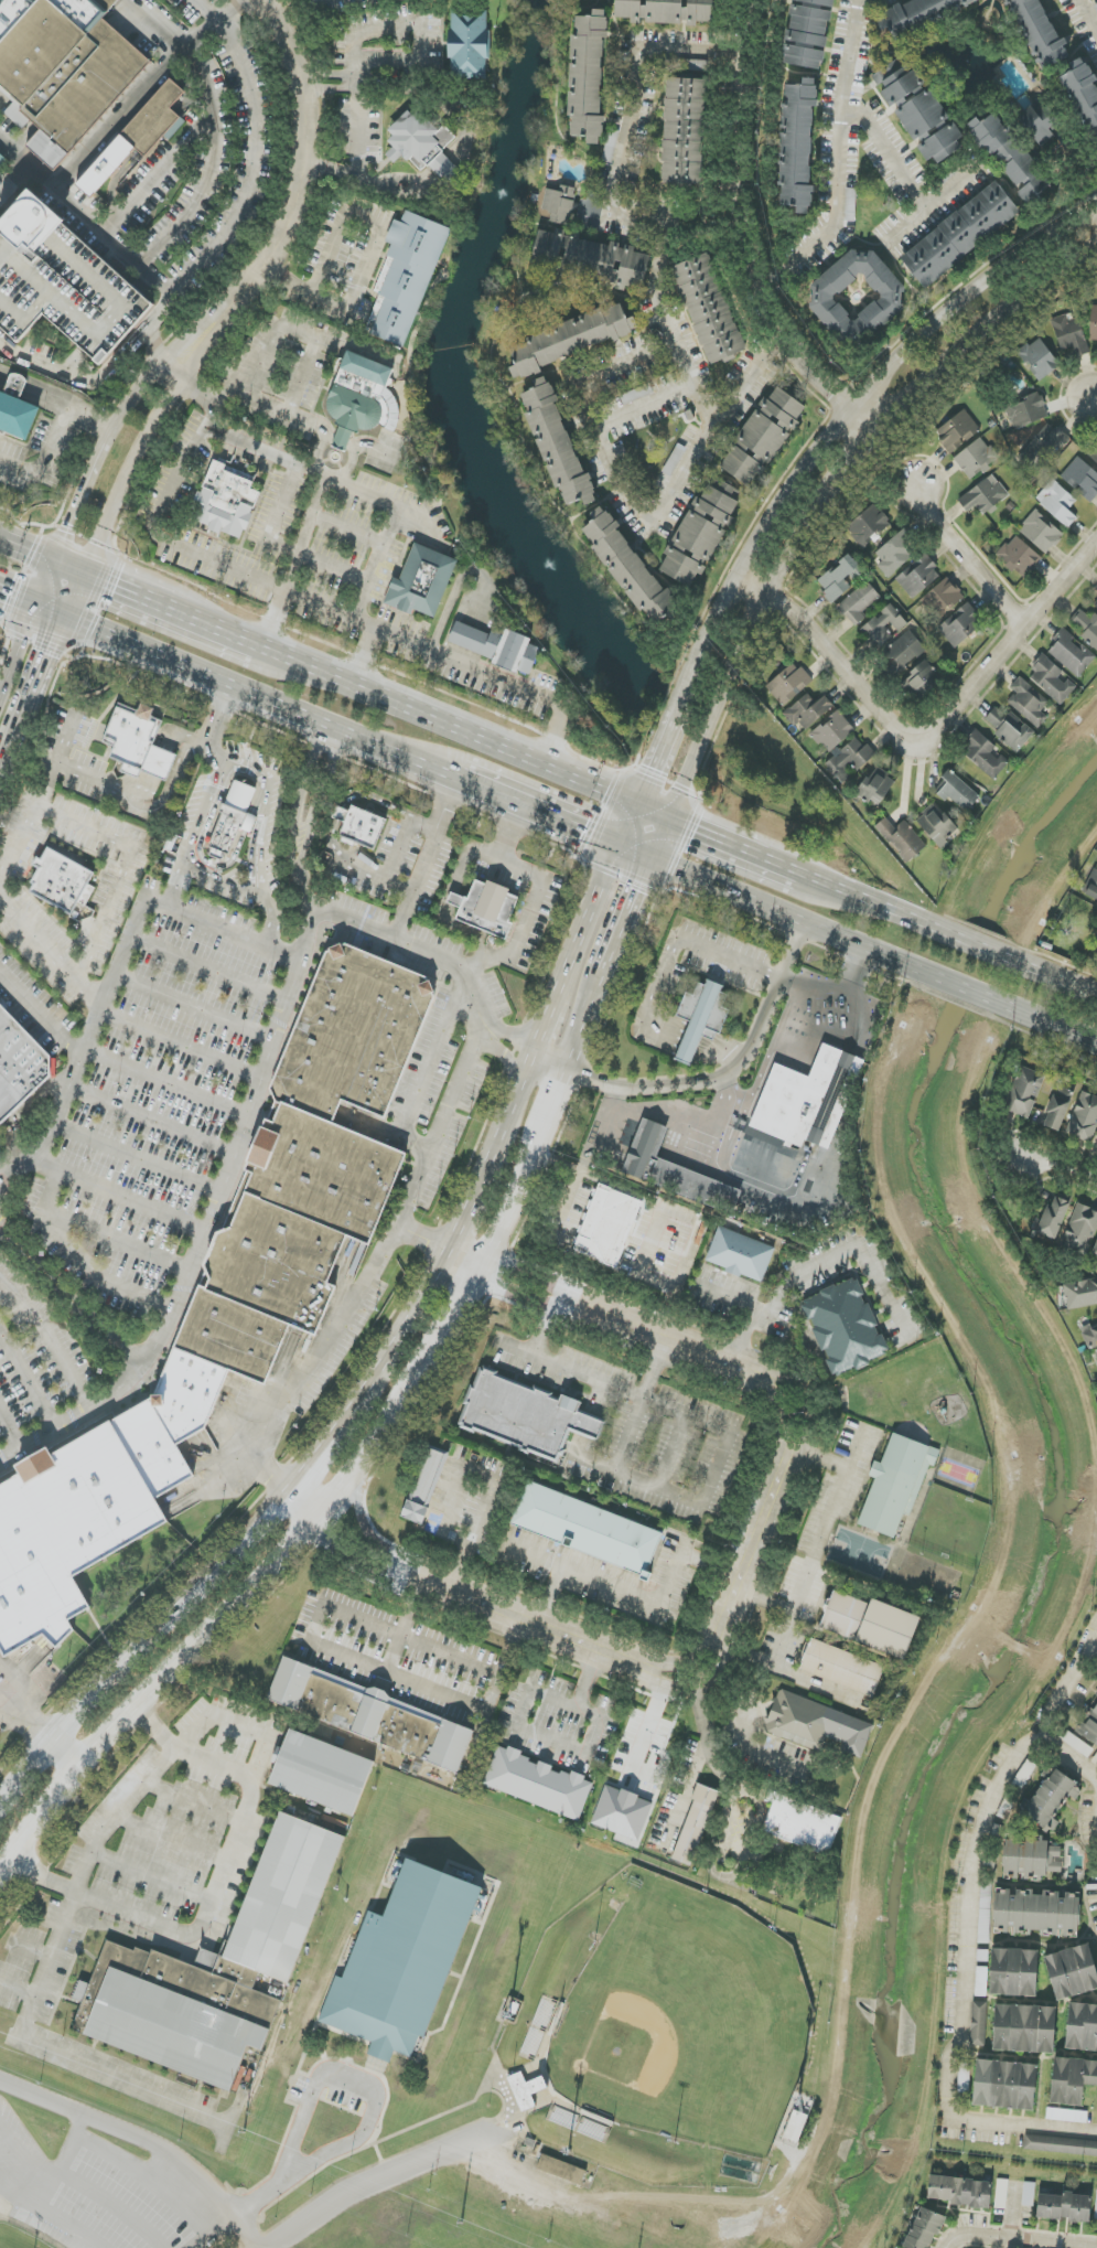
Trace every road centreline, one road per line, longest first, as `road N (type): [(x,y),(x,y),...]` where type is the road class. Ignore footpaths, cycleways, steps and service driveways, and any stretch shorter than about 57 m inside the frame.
road 1 (residential): [(448,1254),(784,1389),(798,1430),(712,1657),(689,1678),(653,1671),(444,1589),(398,1563)]
road 2 (secondary): [(670,818),(764,588),(868,428),(1096,244)]
road 3 (secondary): [(1096,208),(982,286),(846,409),(738,569),(676,711)]
road 4 (secondary): [(315,1524),(407,1406),(460,1315),(573,1073),(606,976)]
road 5 (residential): [(868,428),(779,340),(741,234),(741,56),(751,0)]
road 6 (secondary): [(0,1874),(315,1524)]
road 7 (secondary): [(292,1491),(146,1631),(0,1810)]
road 8 (primary): [(637,805),(261,646)]
road 9 (tertiary): [(260,0),(297,62),(306,142),(292,212),(267,264),(200,330)]
road 10 (residential): [(803,923),(738,1081),(639,1090),(573,1073)]
road 11 (primary): [(67,620),(332,729)]
road 12 (primary): [(1096,991),(830,888)]
road 13 (residential): [(915,736),(934,730),(1096,541)]
road 14 (tertiary): [(87,572),(200,330)]
road 15 (residential): [(738,569),(796,612),(889,724),(915,736)]
road 16 (primary): [(869,952),(1096,1044)]
road 17 (primary): [(653,858),(869,952)]
road 18 (secondary): [(448,1254),(336,1432)]
road 19 (residential): [(1024,623),(928,516),(914,485)]
road 20 (secondary): [(620,846),(552,1006)]
road 21 (primary): [(463,782),(620,846)]
road 22 (tertiary): [(9,756),(67,620)]
road 23 (primary): [(803,876),(670,818)]
road 24 (primary): [(332,729),(463,782)]
road 25 (secondary): [(531,1056),(477,1184)]
road 26 (tertiary): [(104,442),(52,558)]
road 27 (secondary): [(606,976),(653,858)]

